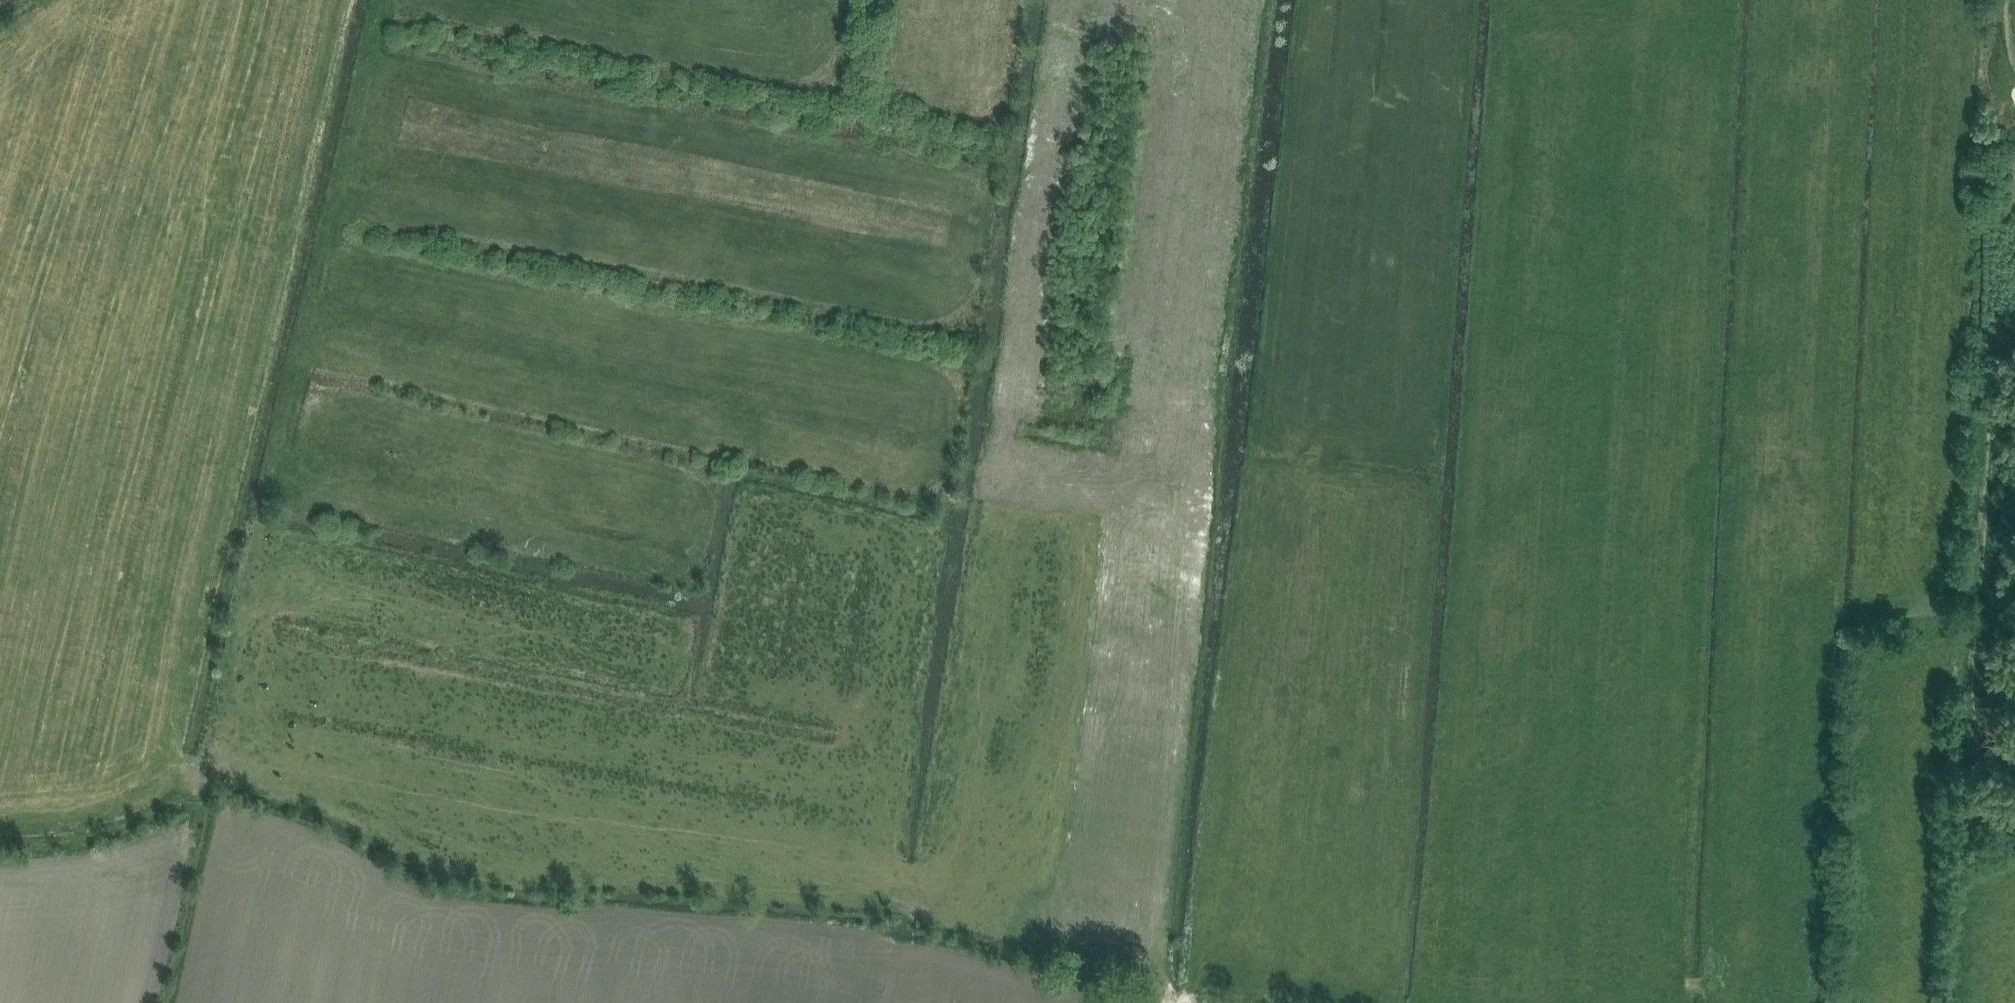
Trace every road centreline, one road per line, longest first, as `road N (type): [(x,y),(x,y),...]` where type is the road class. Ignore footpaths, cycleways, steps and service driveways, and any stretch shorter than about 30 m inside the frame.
road 1 (track): [(159,1002),(298,387)]

